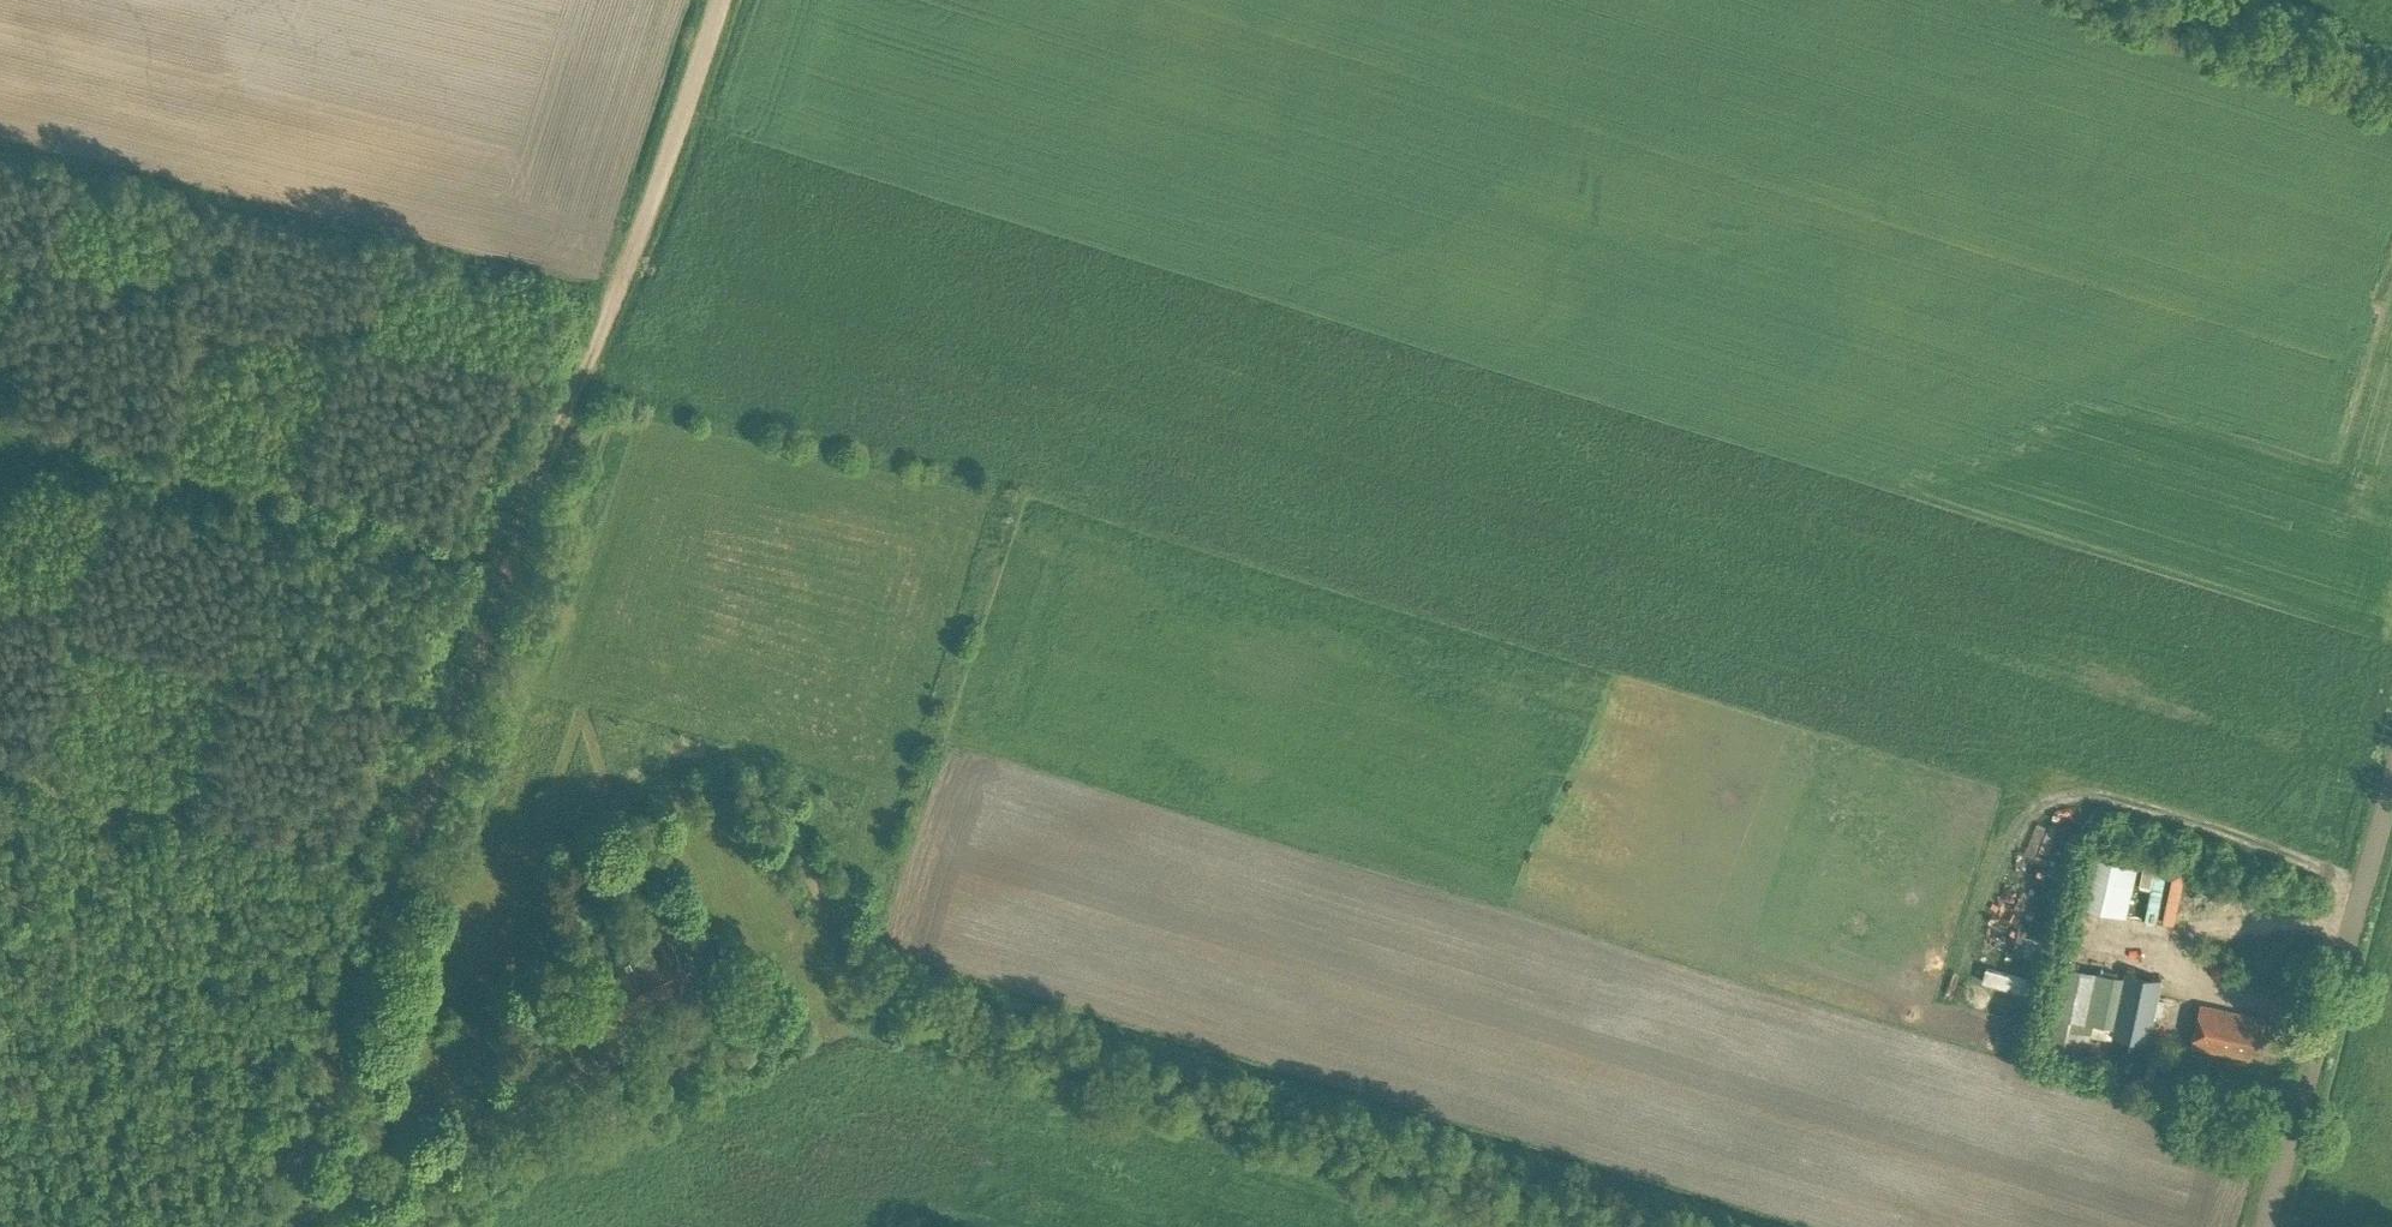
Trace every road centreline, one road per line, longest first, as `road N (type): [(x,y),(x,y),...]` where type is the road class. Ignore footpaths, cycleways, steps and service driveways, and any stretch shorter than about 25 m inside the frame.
road 1 (track): [(552,440),(357,1001)]
road 2 (track): [(722,0),(628,267),(552,440)]
road 3 (unclassified): [(2260,1226),(2391,776)]
road 4 (track): [(357,1001),(285,1226)]

